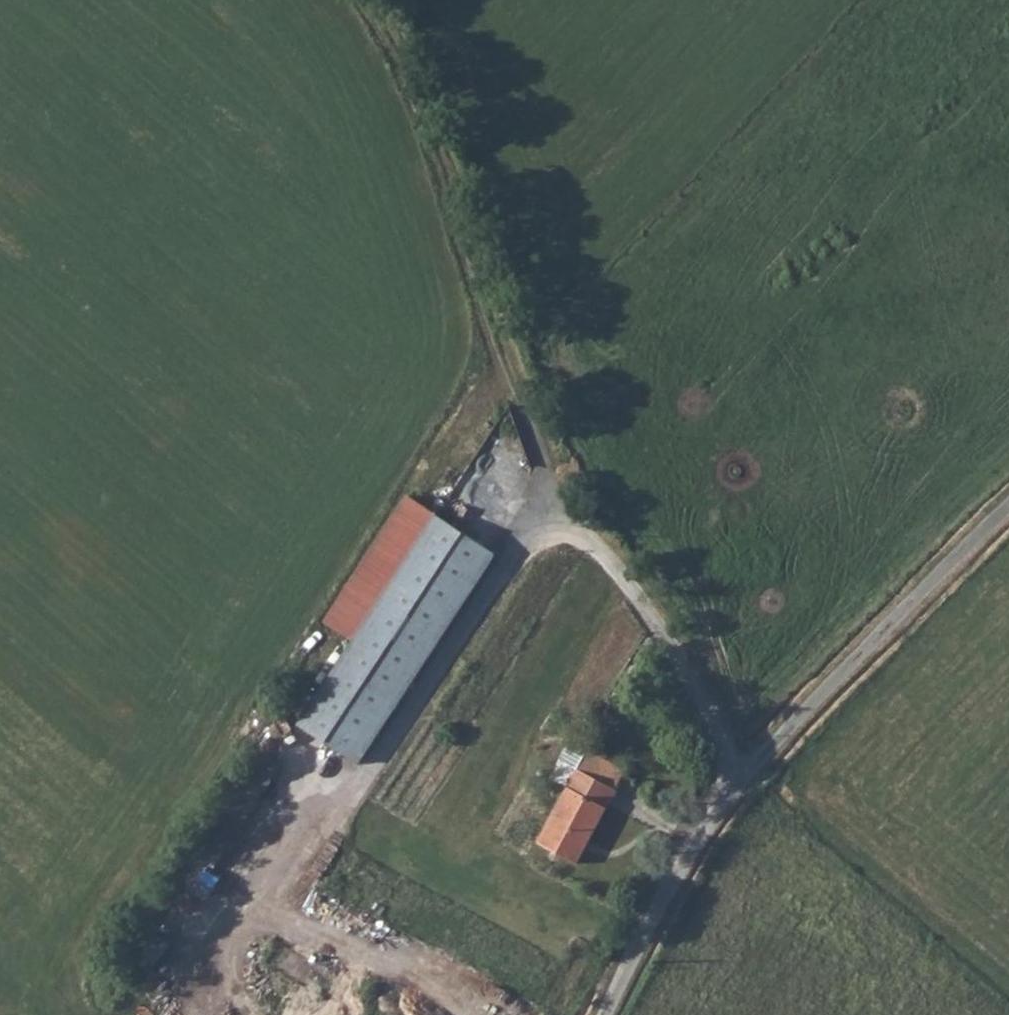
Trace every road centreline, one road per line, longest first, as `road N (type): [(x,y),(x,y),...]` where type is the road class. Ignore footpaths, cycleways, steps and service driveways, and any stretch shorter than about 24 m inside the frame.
road 1 (unclassified): [(608,1014),(744,773),(1008,512)]
road 2 (track): [(360,0),(386,30),(496,347)]

